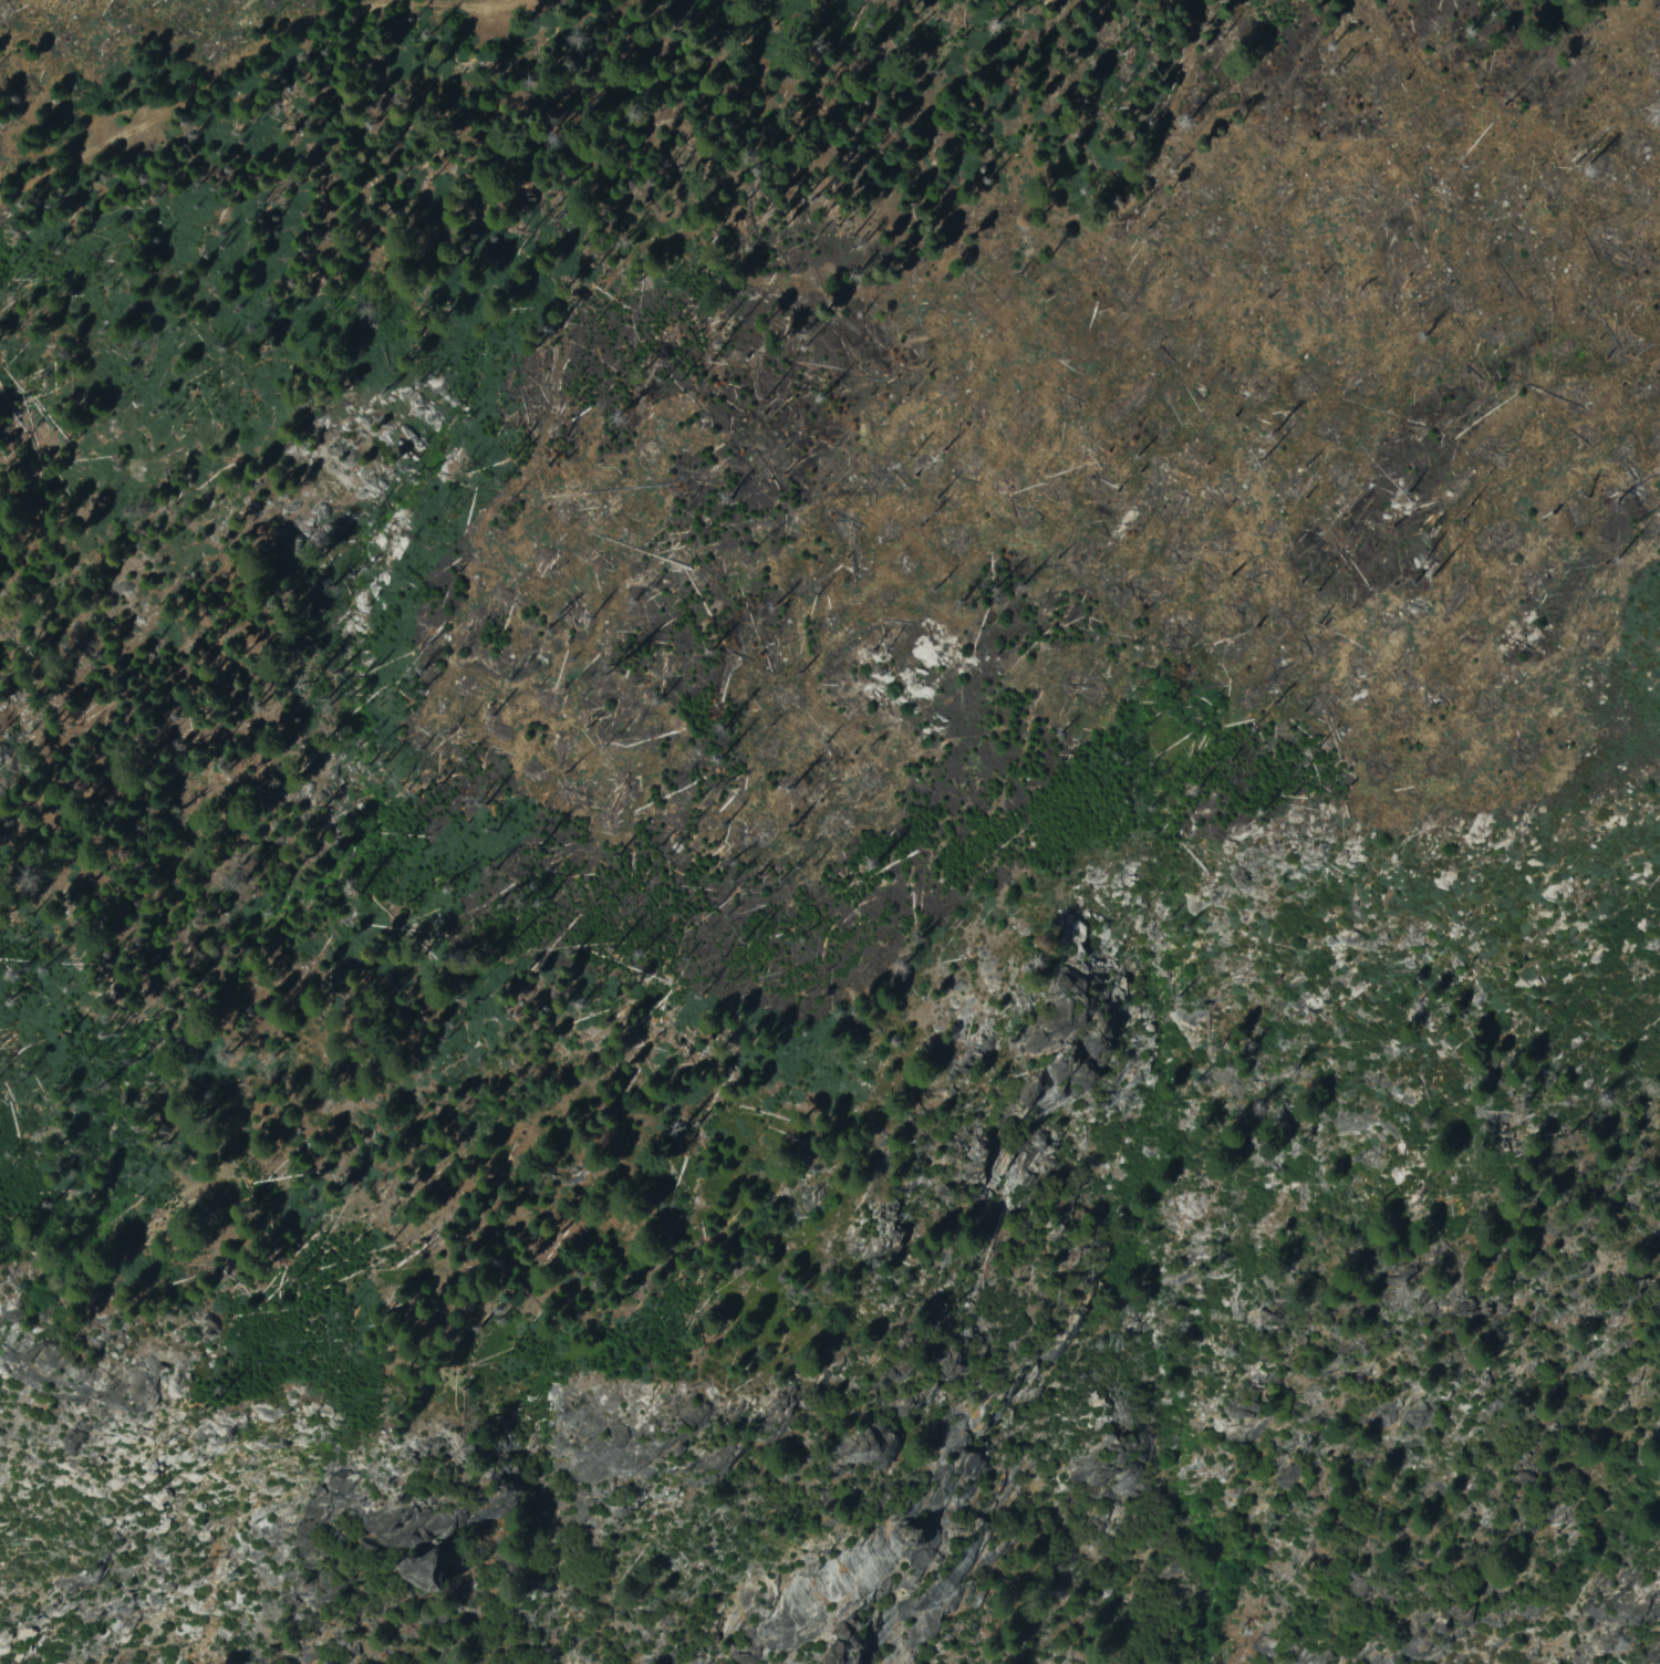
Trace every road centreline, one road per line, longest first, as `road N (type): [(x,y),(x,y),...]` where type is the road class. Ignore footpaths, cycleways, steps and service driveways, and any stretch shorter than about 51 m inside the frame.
road 1 (track): [(0,229),(117,164),(250,67),(315,38),(519,11),(543,0)]

